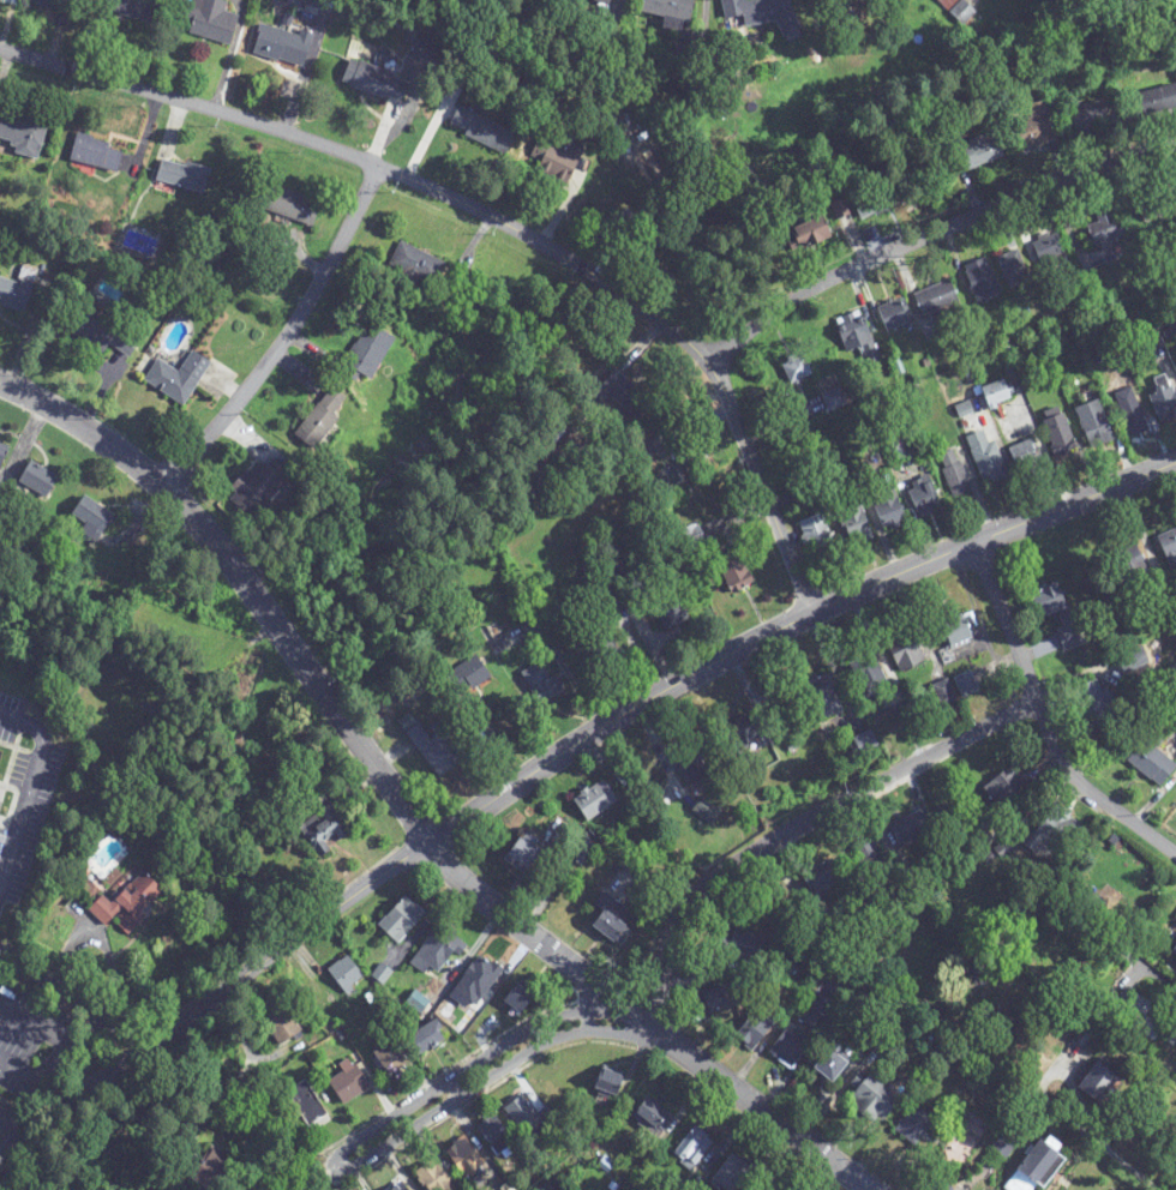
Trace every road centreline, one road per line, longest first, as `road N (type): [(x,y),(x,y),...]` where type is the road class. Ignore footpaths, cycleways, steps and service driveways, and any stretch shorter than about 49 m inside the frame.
road 1 (residential): [(1175,462),(812,612),(618,716),(324,916),(0,1155)]
road 2 (residential): [(866,1189),(514,922),(431,843),(275,615),(164,482),(119,445),(0,379)]
road 3 (residential): [(812,612),(722,386),(674,331),(602,277),(469,203),(386,168),(245,118),(0,48)]
road 4 (residential): [(1037,697),(743,857),(684,920),(658,1030)]
road 5 (residential): [(1175,142),(1085,168),(865,259),(808,288),(706,360)]
road 6 (residential): [(386,168),(253,386),(164,482)]
road 7 (residential): [(1175,856),(1062,768),(974,543)]
road 8 (residential): [(658,1030),(596,1021),(551,1033),(336,1162)]

